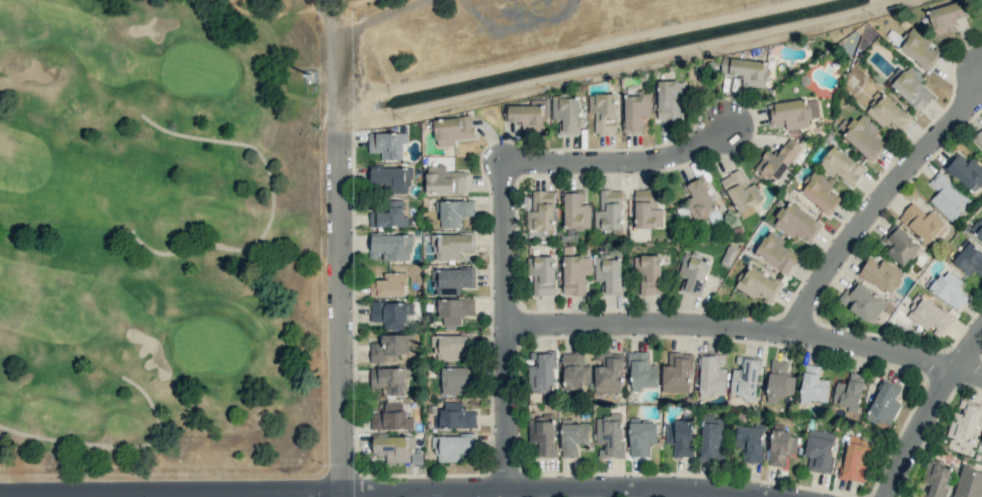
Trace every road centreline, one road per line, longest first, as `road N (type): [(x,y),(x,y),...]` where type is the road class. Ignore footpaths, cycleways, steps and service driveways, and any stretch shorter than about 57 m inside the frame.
road 1 (residential): [(0,494),(654,489),(759,496)]
road 2 (residential): [(504,325),(787,333),(981,378)]
road 3 (residential): [(344,496),(338,133)]
road 4 (residential): [(507,496),(503,164)]
road 5 (residential): [(787,333),(883,196),(973,103),(981,75)]
road 6 (residential): [(503,164),(637,163),(691,151),(730,131)]
road 7 (residential): [(981,331),(884,496)]

